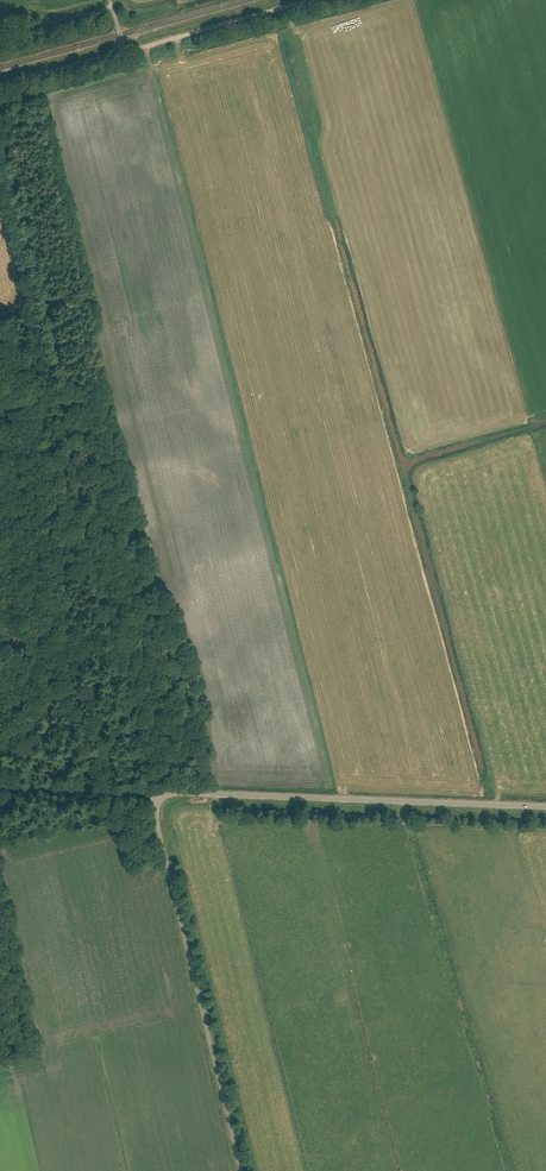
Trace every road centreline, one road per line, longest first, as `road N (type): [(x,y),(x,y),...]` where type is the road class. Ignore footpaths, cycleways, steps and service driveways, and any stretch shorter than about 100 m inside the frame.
road 1 (unclassified): [(156,792),(545,806)]
road 2 (unclassified): [(241,1170),(157,824),(156,792)]
road 3 (track): [(312,0),(131,49)]
road 4 (unclassified): [(0,785),(156,792)]
road 5 (unclassified): [(131,49),(0,85)]

